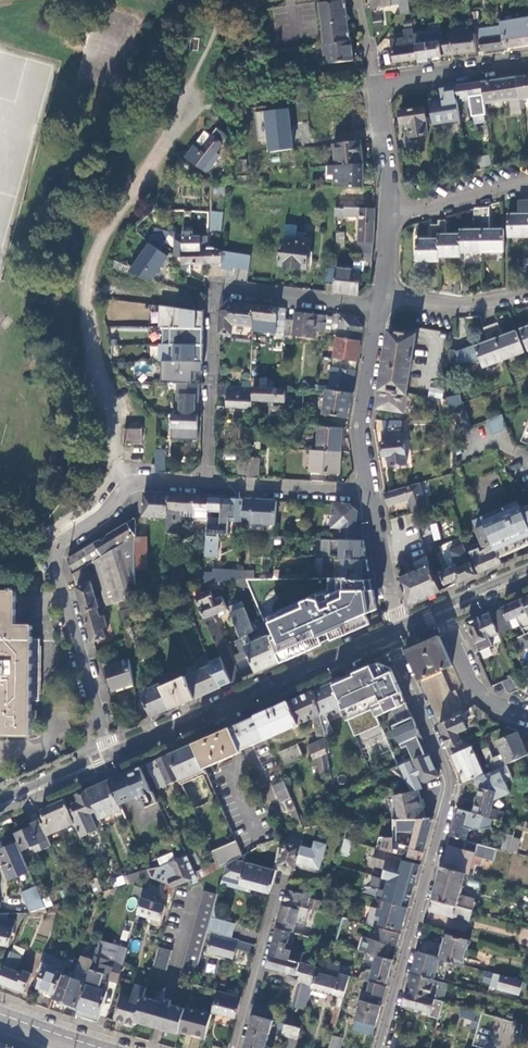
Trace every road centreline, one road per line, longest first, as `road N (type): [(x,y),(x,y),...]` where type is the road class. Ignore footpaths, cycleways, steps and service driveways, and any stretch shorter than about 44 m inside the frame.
road 1 (residential): [(387,635),(449,783),(380,1047)]
road 2 (residential): [(208,485),(130,483),(103,516),(51,554),(115,756)]
road 3 (residential): [(380,308),(214,289),(208,485)]
road 4 (tertiary): [(387,635),(115,756)]
road 5 (residential): [(391,211),(373,86),(527,61)]
road 6 (residential): [(371,496),(363,455),(380,308)]
road 7 (residential): [(235,1047),(282,879)]
road 8 (residential): [(371,496),(208,485)]
road 9 (residential): [(382,293),(457,307),(527,294)]
road 10 (residential): [(527,716),(477,692),(443,610)]
road 11 (residential): [(527,182),(391,211)]
road 12 (residential): [(396,631),(371,496)]
road 13 (tertiary): [(115,756),(0,806)]

